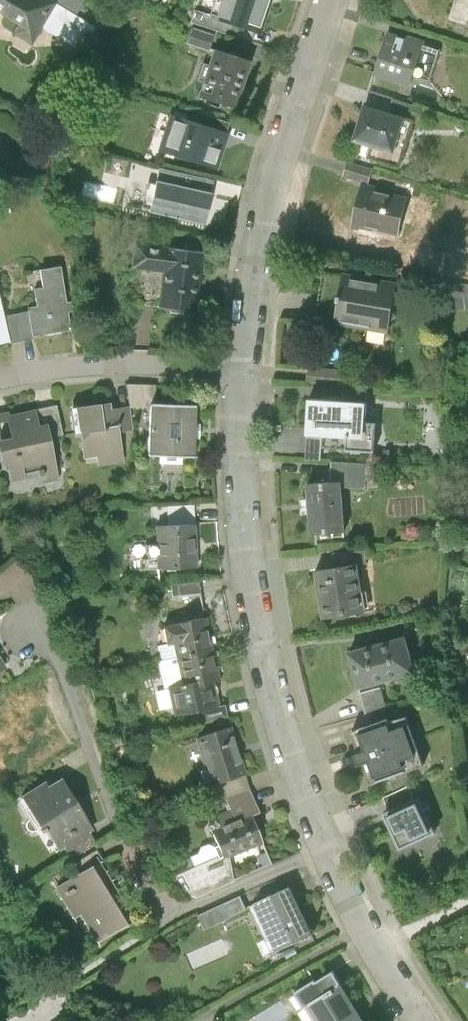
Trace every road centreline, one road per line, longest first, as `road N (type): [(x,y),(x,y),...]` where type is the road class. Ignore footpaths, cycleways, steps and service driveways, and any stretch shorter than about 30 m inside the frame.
road 1 (residential): [(247,366),(257,599),(284,714),(325,846),(365,930),(425,1020)]
road 2 (residential): [(333,0),(272,199),(247,366)]
road 3 (residential): [(247,366),(127,357),(0,376)]

